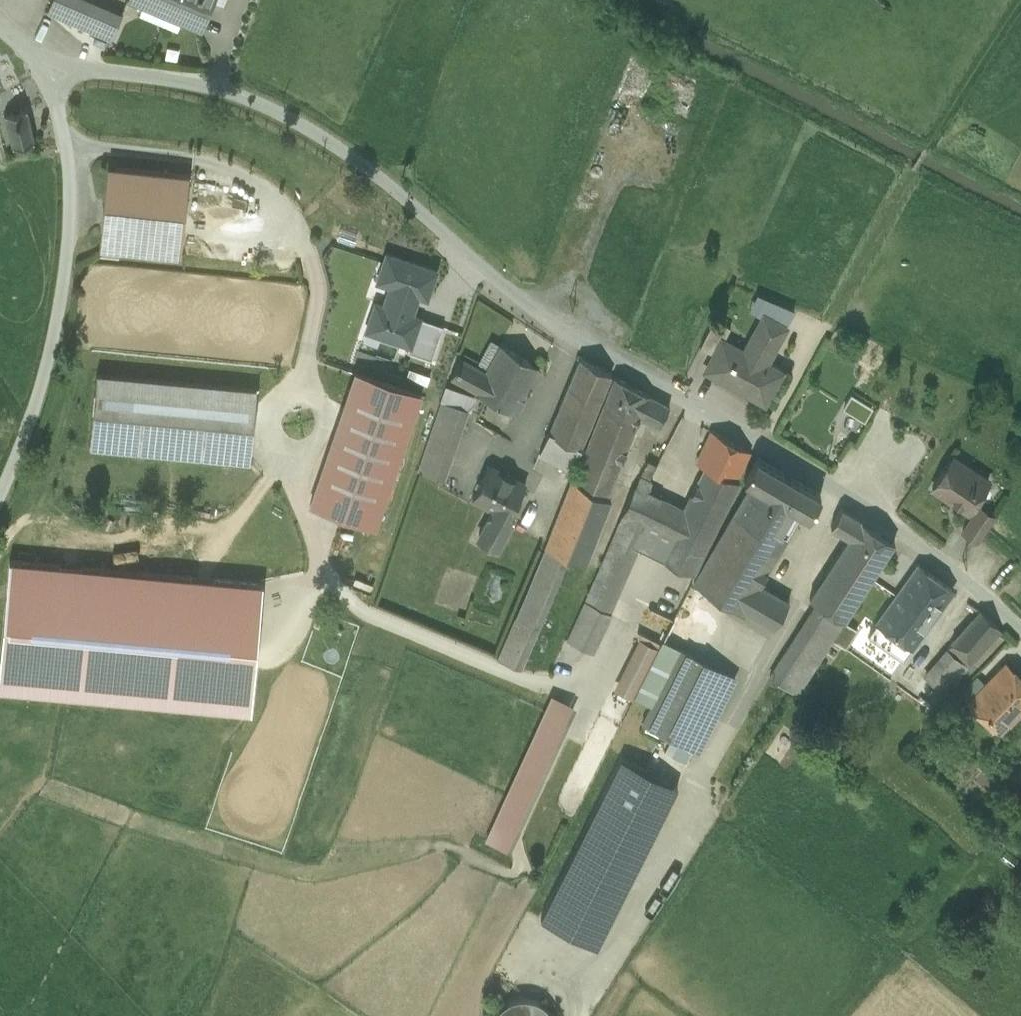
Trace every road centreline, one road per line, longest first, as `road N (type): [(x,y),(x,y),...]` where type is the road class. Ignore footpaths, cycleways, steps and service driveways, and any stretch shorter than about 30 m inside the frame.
road 1 (unclassified): [(1020,629),(894,527),(557,329),(309,132),(226,94),(45,57)]
road 2 (track): [(762,445),(923,151),(1017,0)]
road 3 (unclassified): [(0,494),(49,359),(69,241),(66,149),(45,57)]
road 4 (track): [(628,142),(557,329)]

